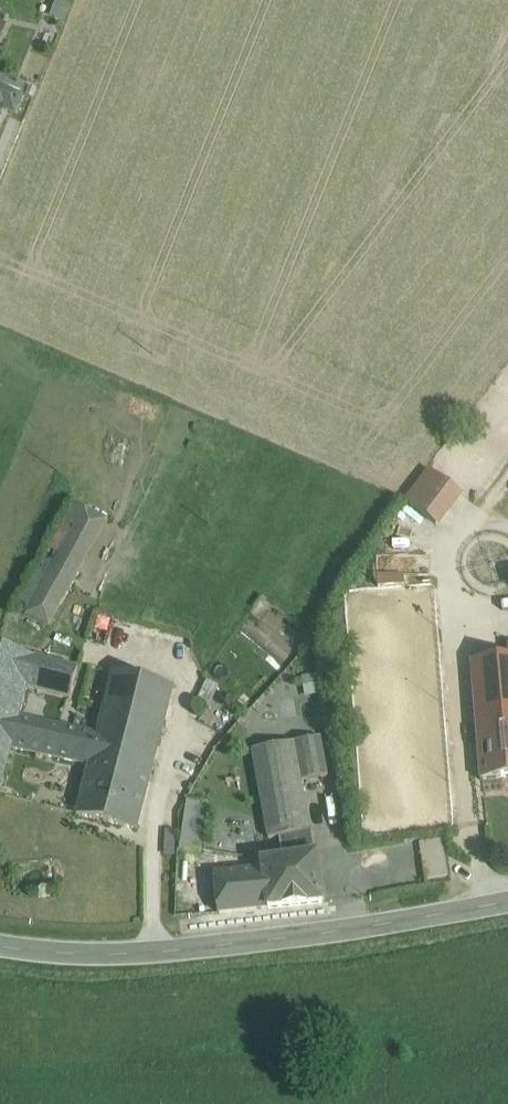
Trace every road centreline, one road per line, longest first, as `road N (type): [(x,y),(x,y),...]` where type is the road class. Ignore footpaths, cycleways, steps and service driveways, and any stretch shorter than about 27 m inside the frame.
road 1 (secondary): [(507,902),(358,930),(154,953),(0,947)]

